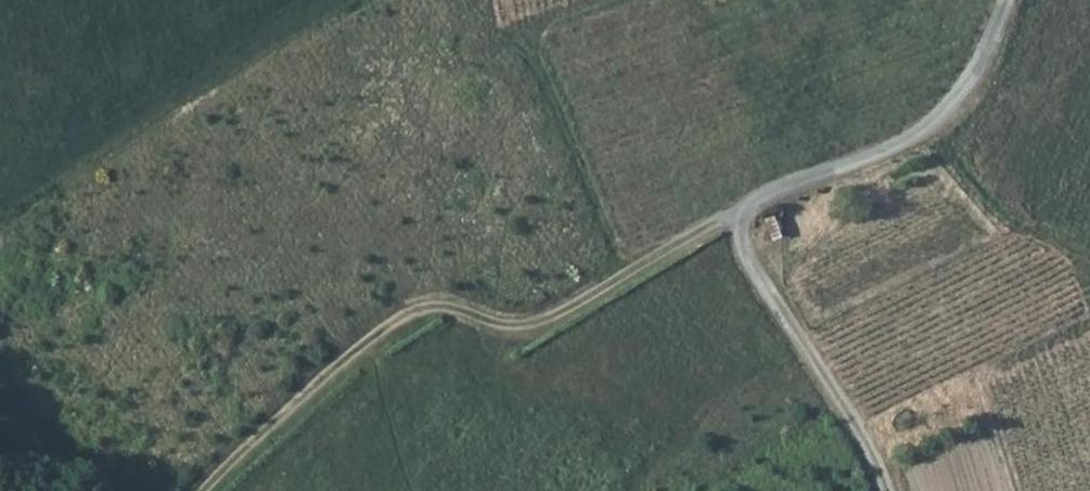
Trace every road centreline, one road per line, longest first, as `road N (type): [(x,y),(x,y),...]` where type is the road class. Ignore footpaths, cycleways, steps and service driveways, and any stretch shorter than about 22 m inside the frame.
road 1 (track): [(1005,0),(969,80),(918,135),(726,220),(518,335),(432,312),(270,427),(211,490)]
road 2 (track): [(726,220),(754,283),(849,421),(882,490)]
road 3 (track): [(930,121),(959,173),(1002,219),(1089,260)]
road 4 (track): [(106,490),(0,365)]

